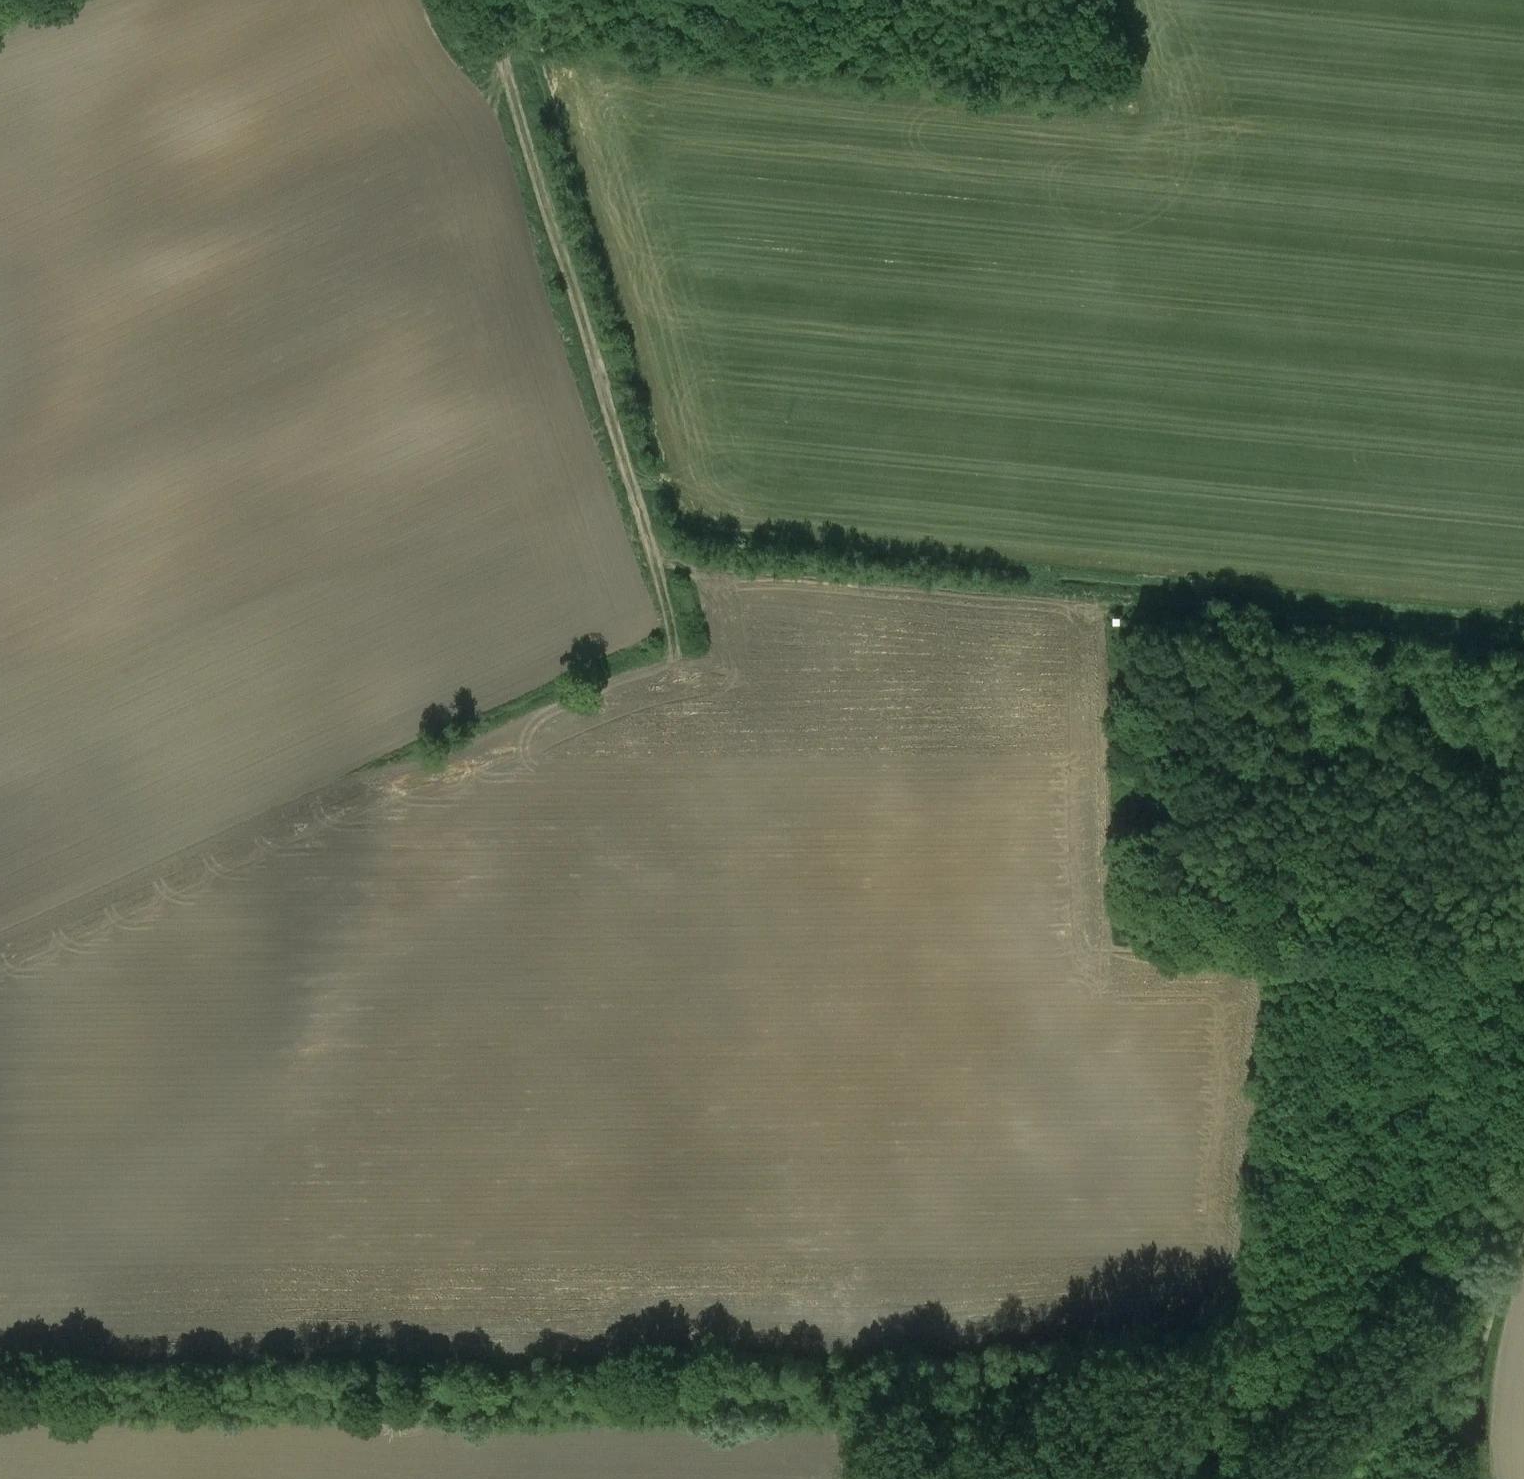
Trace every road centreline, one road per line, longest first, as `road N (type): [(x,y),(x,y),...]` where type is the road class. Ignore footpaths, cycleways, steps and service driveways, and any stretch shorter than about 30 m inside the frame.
road 1 (track): [(486,0),(678,608)]
road 2 (unclassified): [(1467,1478),(1479,1323),(1501,1239),(1523,1197)]

